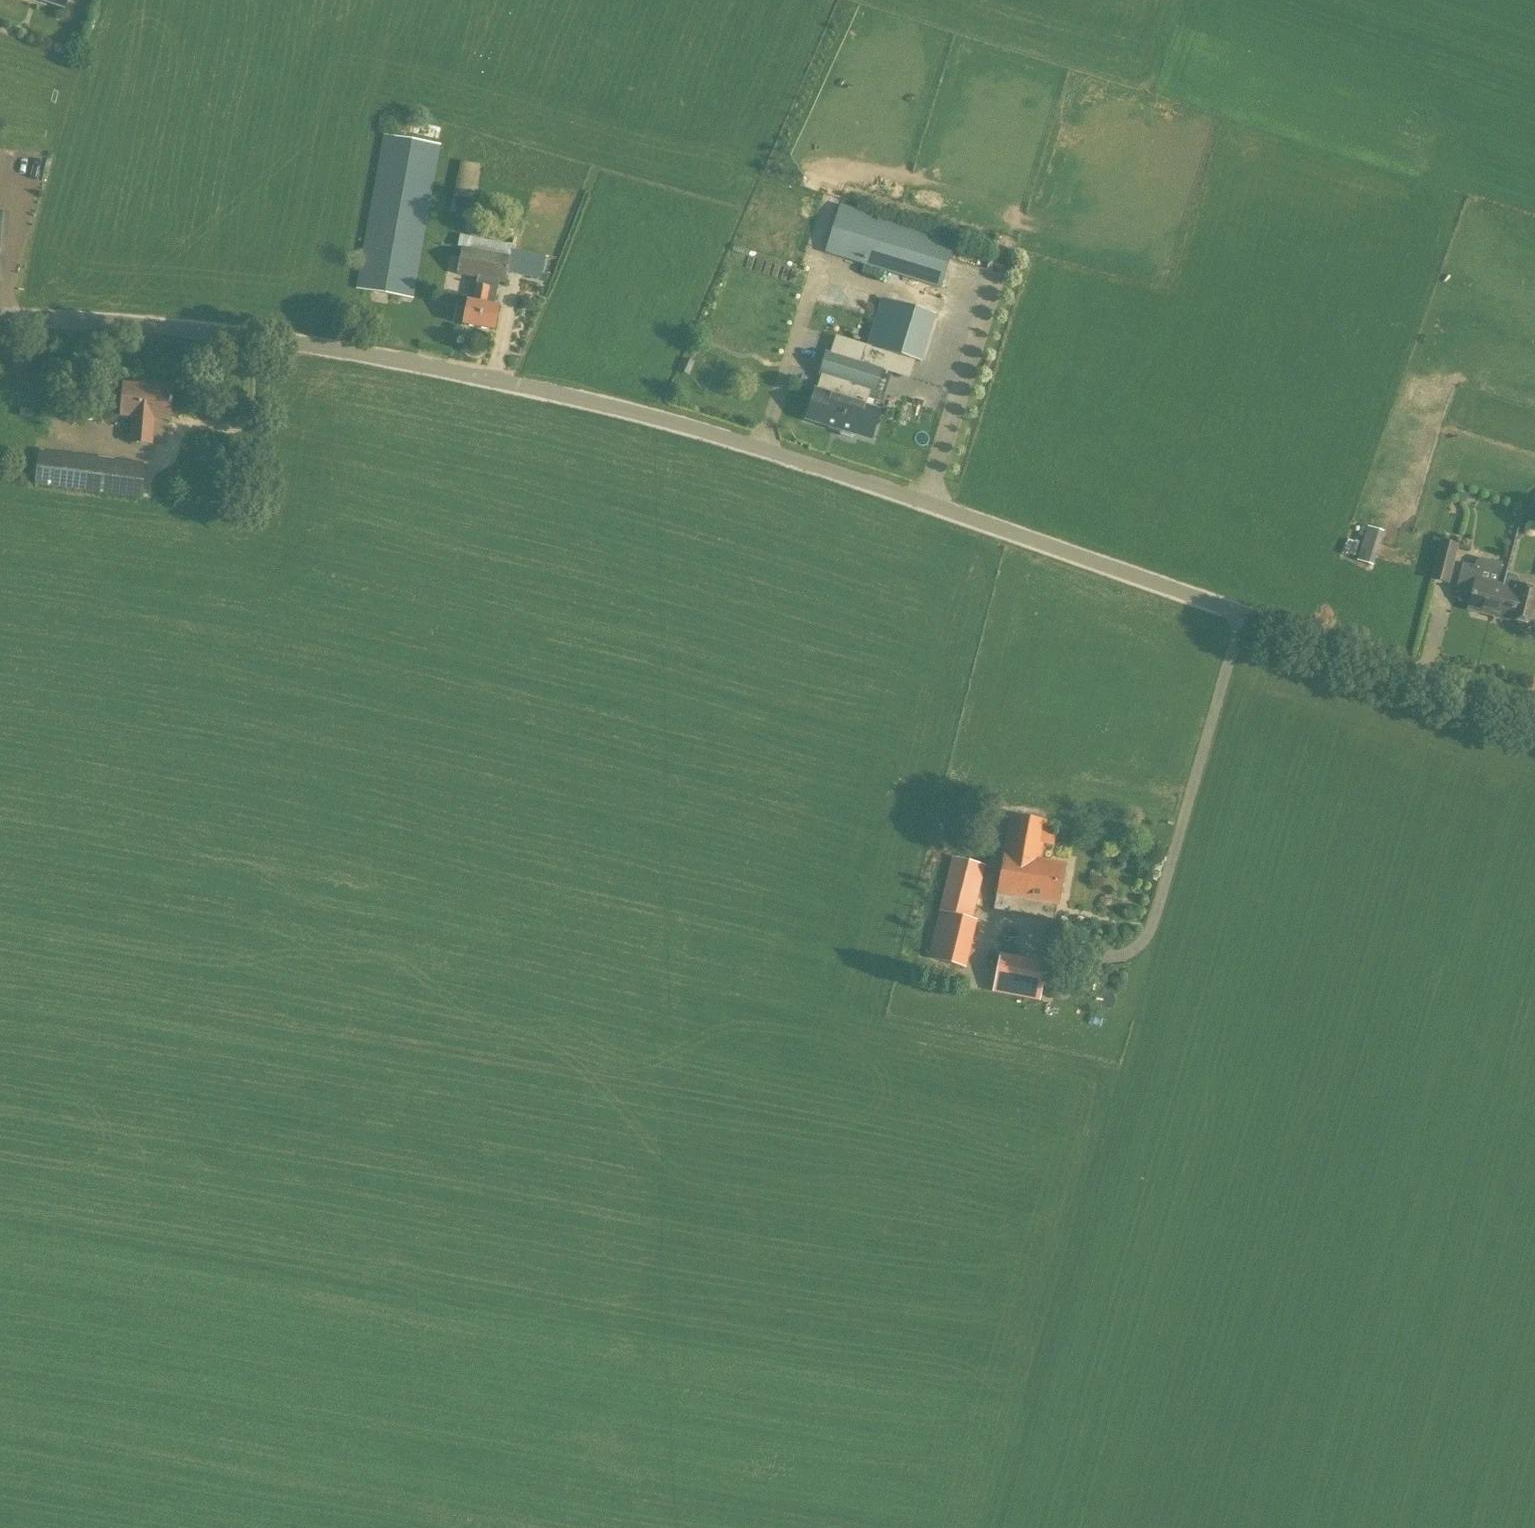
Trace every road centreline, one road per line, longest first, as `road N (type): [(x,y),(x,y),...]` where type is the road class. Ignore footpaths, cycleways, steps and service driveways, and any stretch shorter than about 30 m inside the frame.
road 1 (unclassified): [(1534,717),(927,502),(656,419),(297,342),(0,317)]

